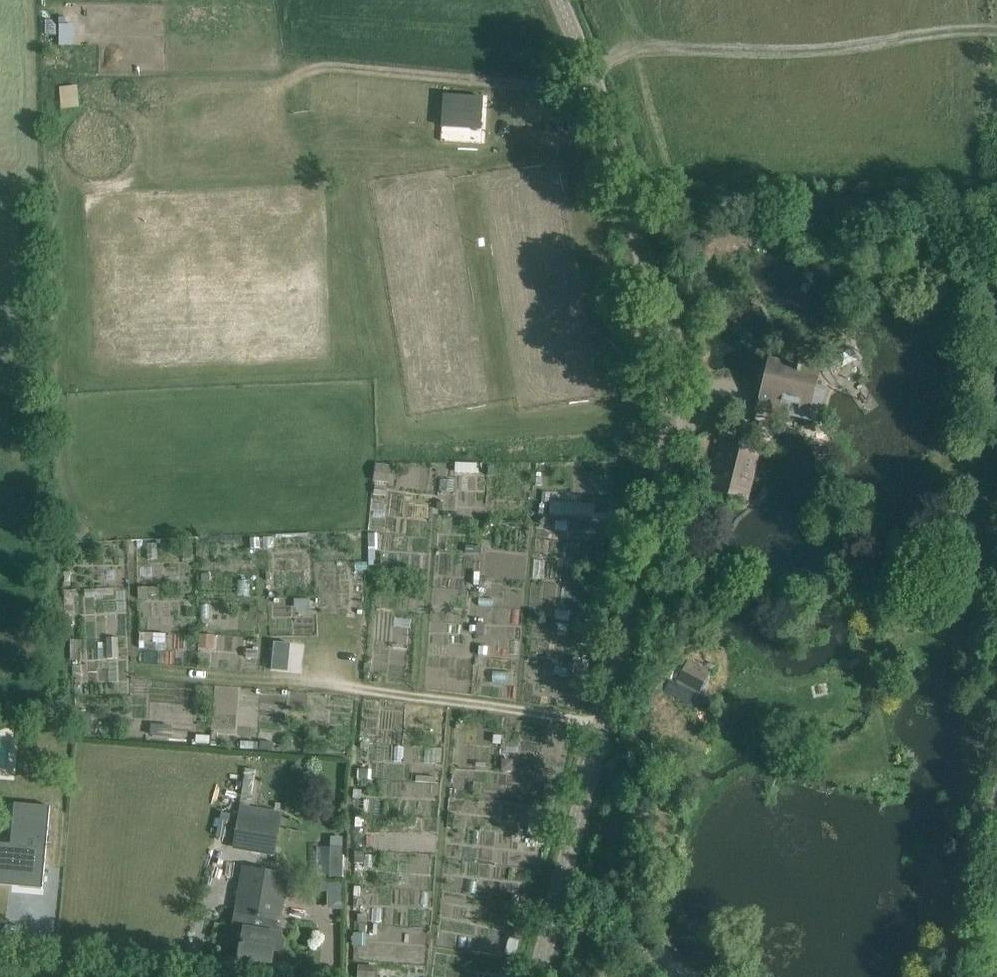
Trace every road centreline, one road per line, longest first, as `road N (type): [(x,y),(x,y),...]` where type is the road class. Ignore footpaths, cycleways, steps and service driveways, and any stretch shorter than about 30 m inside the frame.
road 1 (unclassified): [(537,976),(642,568),(668,431),(662,329),(631,195),(551,0)]

